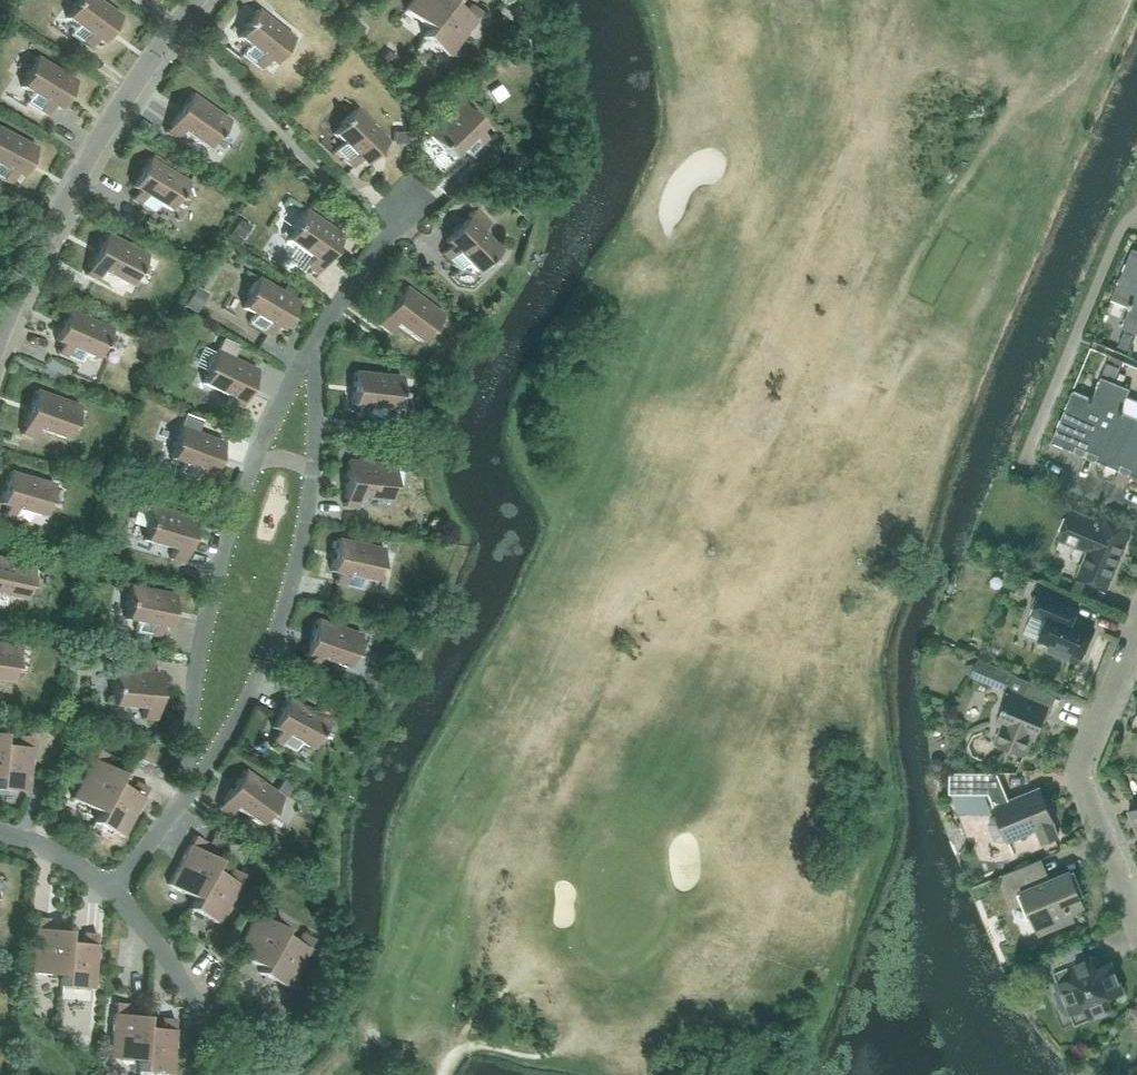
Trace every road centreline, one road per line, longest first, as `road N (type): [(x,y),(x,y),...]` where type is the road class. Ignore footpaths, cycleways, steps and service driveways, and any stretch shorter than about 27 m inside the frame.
road 1 (residential): [(1136,911),(1083,782),(1136,648)]

